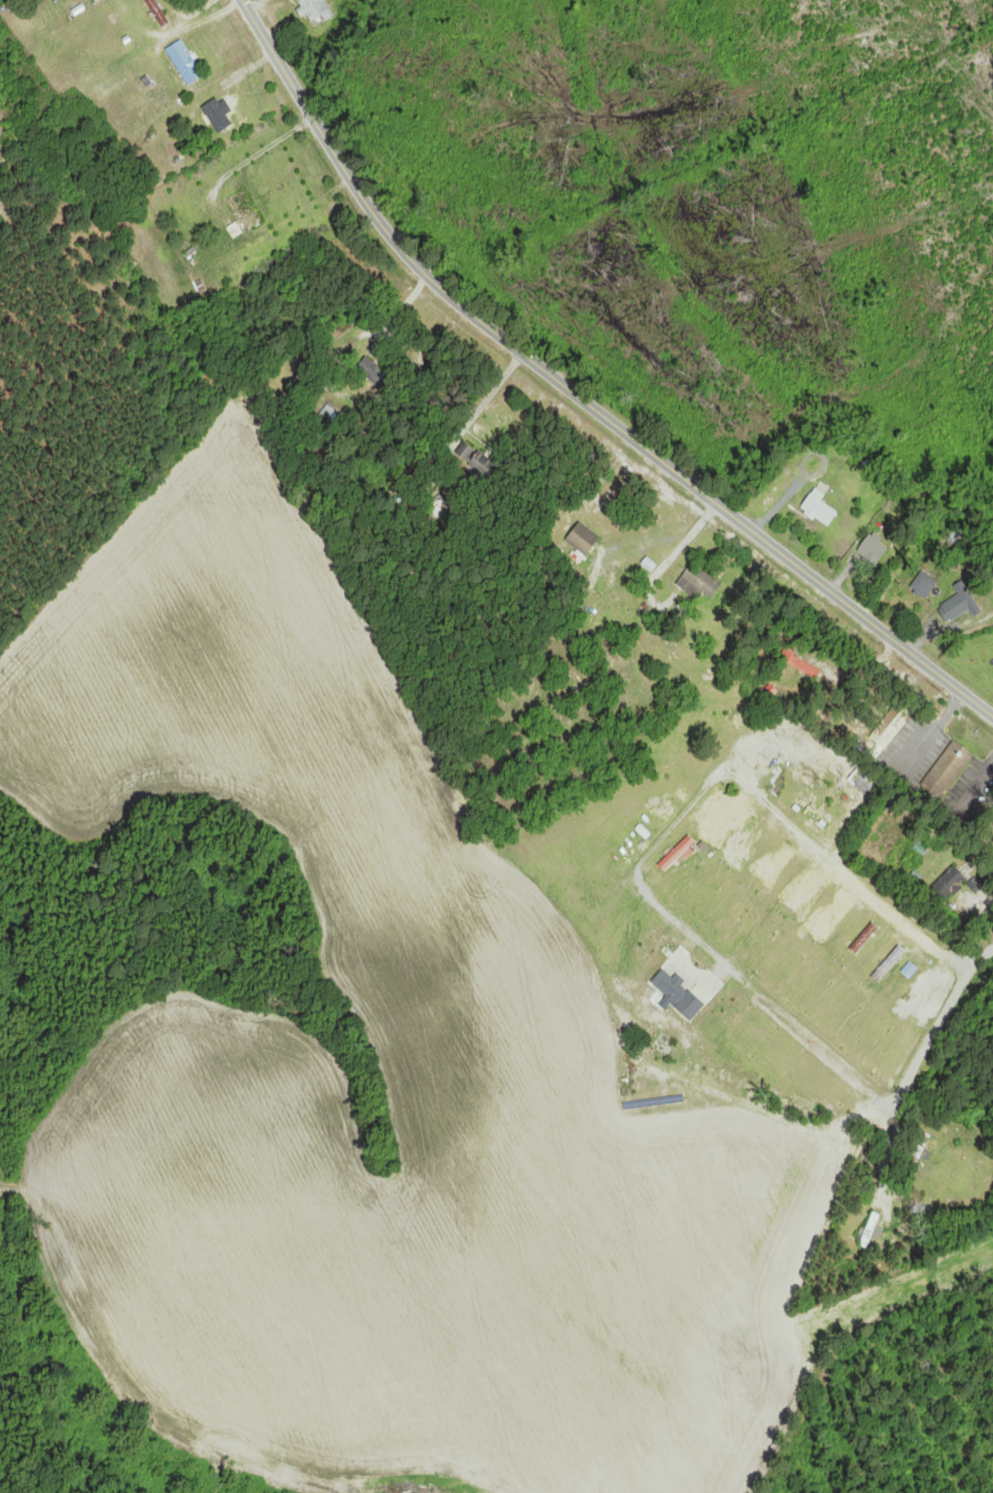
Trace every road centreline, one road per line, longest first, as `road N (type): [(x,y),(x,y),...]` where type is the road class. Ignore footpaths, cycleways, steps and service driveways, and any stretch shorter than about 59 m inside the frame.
road 1 (residential): [(992,716),(417,266),(380,223),(242,0)]
road 2 (residential): [(953,959),(767,812)]

